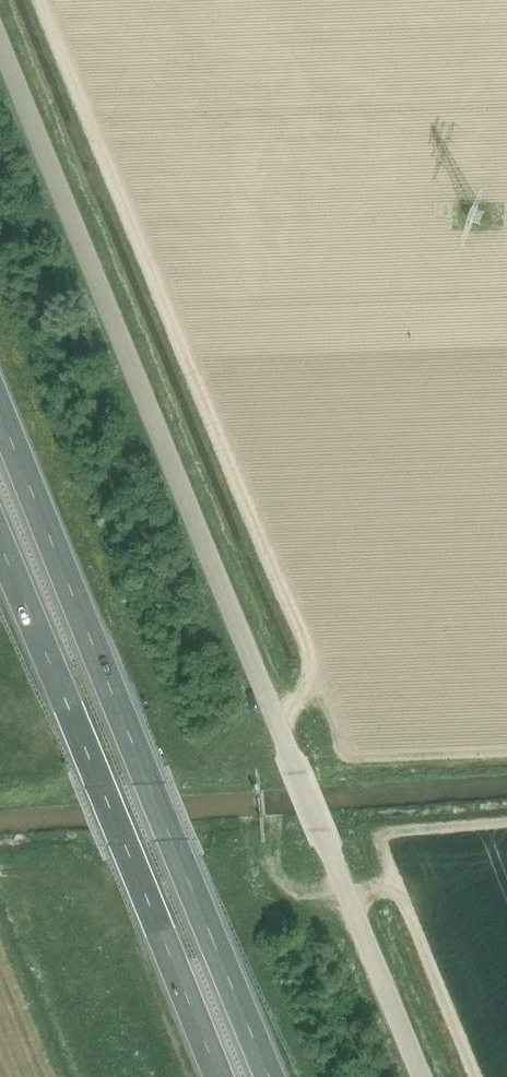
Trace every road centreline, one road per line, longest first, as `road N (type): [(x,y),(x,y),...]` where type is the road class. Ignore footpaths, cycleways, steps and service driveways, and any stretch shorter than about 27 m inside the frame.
road 1 (unclassified): [(421,1076),(0,44)]
road 2 (trunk): [(269,1076),(0,416)]
road 3 (trunk): [(0,543),(219,1076)]

